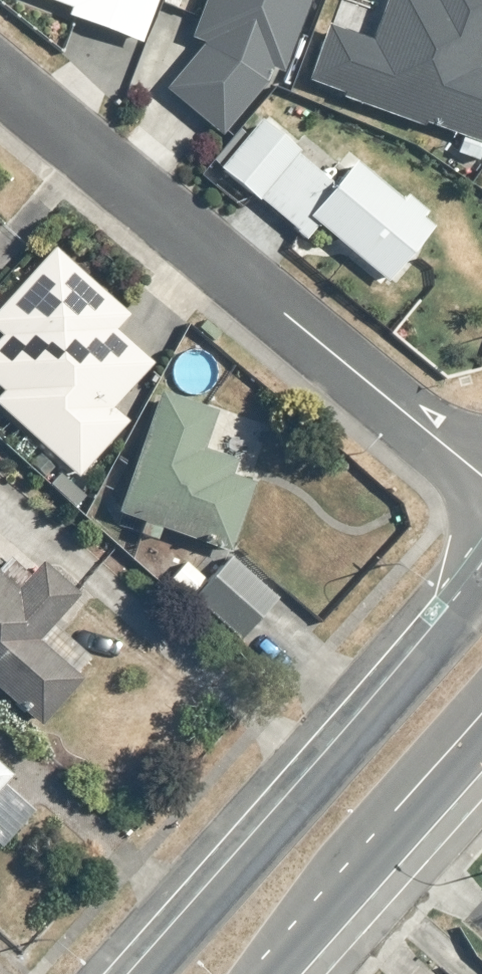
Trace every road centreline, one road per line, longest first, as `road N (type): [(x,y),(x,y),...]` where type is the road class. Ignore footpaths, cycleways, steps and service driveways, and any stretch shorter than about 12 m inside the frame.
road 1 (residential): [(481,475),(0,80)]
road 2 (secondary): [(148,973),(481,603)]
road 3 (secondary): [(481,715),(396,812),(280,973)]

